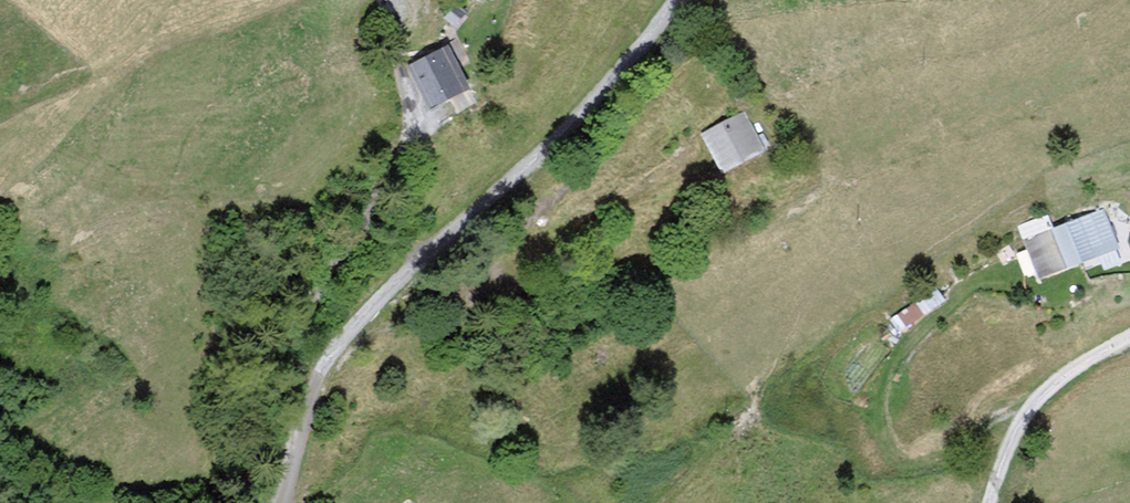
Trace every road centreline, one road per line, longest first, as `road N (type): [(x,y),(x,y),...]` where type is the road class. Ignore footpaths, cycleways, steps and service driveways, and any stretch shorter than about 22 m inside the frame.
road 1 (track): [(287,502),(316,387),(348,343),(583,121),(686,0)]
road 2 (track): [(387,0),(420,131),(385,215),(426,266)]
road 3 (track): [(1129,345),(1060,387),(1026,423),(995,502)]

